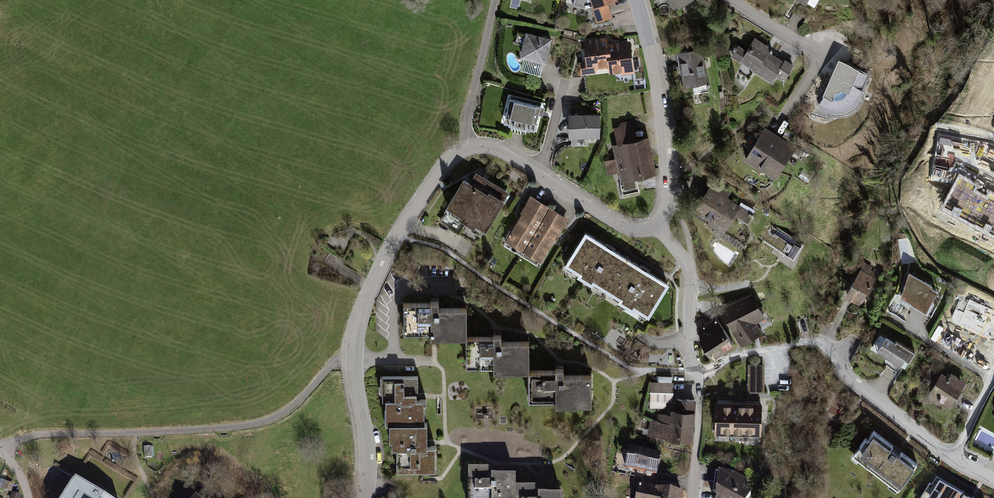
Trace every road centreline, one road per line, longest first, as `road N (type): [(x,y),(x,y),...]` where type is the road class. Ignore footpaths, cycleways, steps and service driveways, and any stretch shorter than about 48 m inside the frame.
road 1 (residential): [(364,497),(368,458),(352,355),(357,319),(398,239),(471,144),(491,147),(626,229),(656,226)]
road 2 (residential): [(656,226),(690,273),(699,389),(692,497)]
road 3 (track): [(352,355),(275,420),(138,435)]
road 4 (residential): [(637,0),(664,126),(668,206),(656,226)]
road 5 (residential): [(844,368),(954,459),(993,478)]
road 6 (track): [(497,0),(467,124),(471,144)]
road 7 (track): [(138,435),(38,436),(1,452)]

